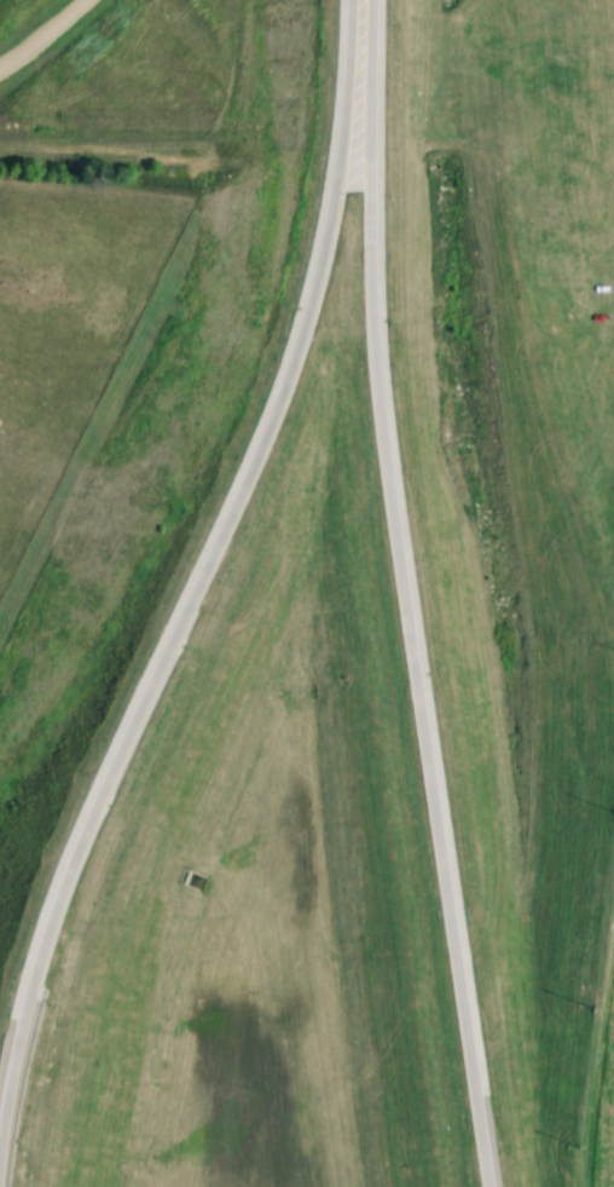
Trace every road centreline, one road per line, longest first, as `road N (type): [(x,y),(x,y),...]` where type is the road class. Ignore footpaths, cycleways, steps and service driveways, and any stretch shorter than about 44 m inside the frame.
road 1 (trunk): [(489,1186),(382,431),(358,8)]
road 2 (trunk): [(358,8),(315,273),(291,355),(73,853),(40,941),(0,1125)]

